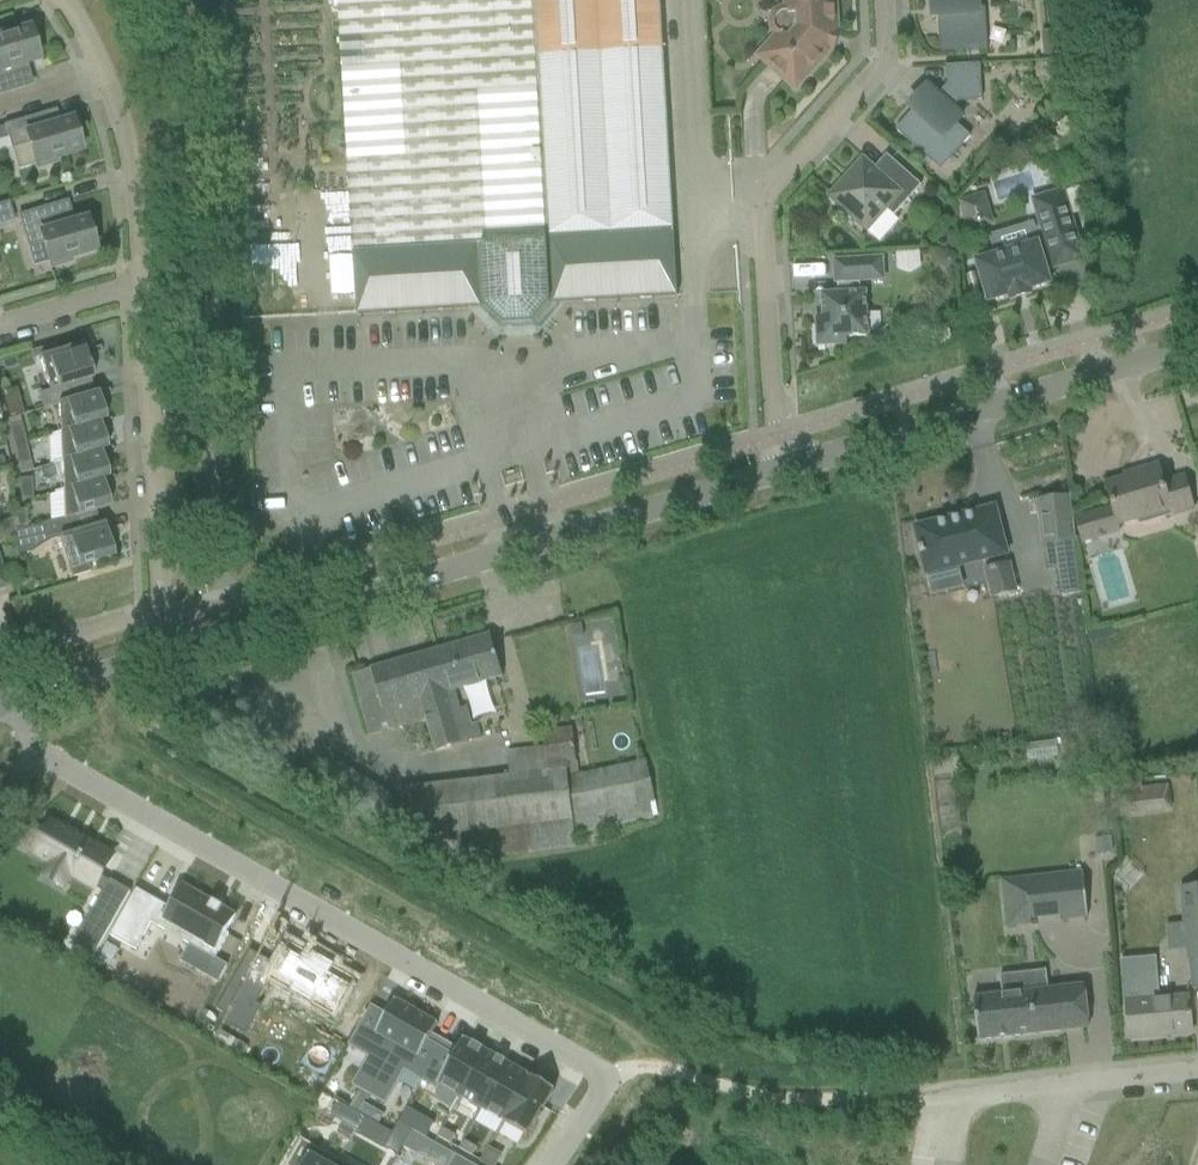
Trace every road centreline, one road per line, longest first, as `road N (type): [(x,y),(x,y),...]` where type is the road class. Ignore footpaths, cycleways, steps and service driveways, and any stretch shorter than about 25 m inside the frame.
road 1 (residential): [(31,753),(606,1078),(550,1164)]
road 2 (tertiary): [(172,654),(779,474)]
road 3 (residential): [(779,474),(756,260),(759,212),(779,175),(878,68),(890,0)]
road 4 (tertiary): [(779,474),(1197,345)]
road 5 (residential): [(142,285),(172,654)]
road 6 (residential): [(59,0),(96,35),(140,194),(142,285)]
road 7 (residential): [(1197,1078),(955,1098)]
road 8 (tertiary): [(15,702),(172,654)]
road 9 (residential): [(0,325),(142,285)]

